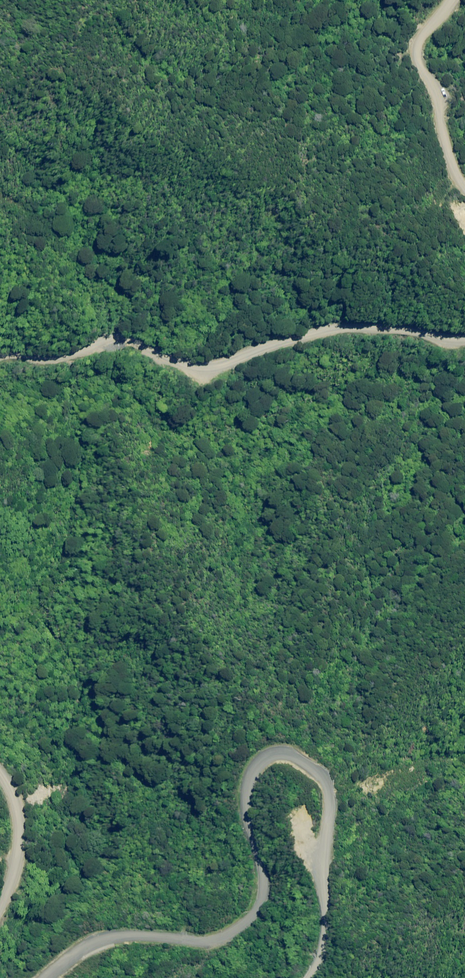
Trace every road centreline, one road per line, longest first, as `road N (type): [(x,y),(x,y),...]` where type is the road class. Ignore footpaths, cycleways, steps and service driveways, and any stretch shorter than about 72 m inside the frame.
road 1 (unclassified): [(305,977),(327,916),(321,854),(329,794),(295,755),(271,751),(252,769),(261,901),(243,925),(196,940),(108,938),(50,977)]
road 2 (unclassified): [(0,354),(70,354),(109,335),(204,367),(270,340),(330,330),(464,335)]
road 3 (unclassified): [(464,186),(422,58),(451,0)]
road 4 (unclassified): [(0,923),(19,868),(18,811),(0,775)]

